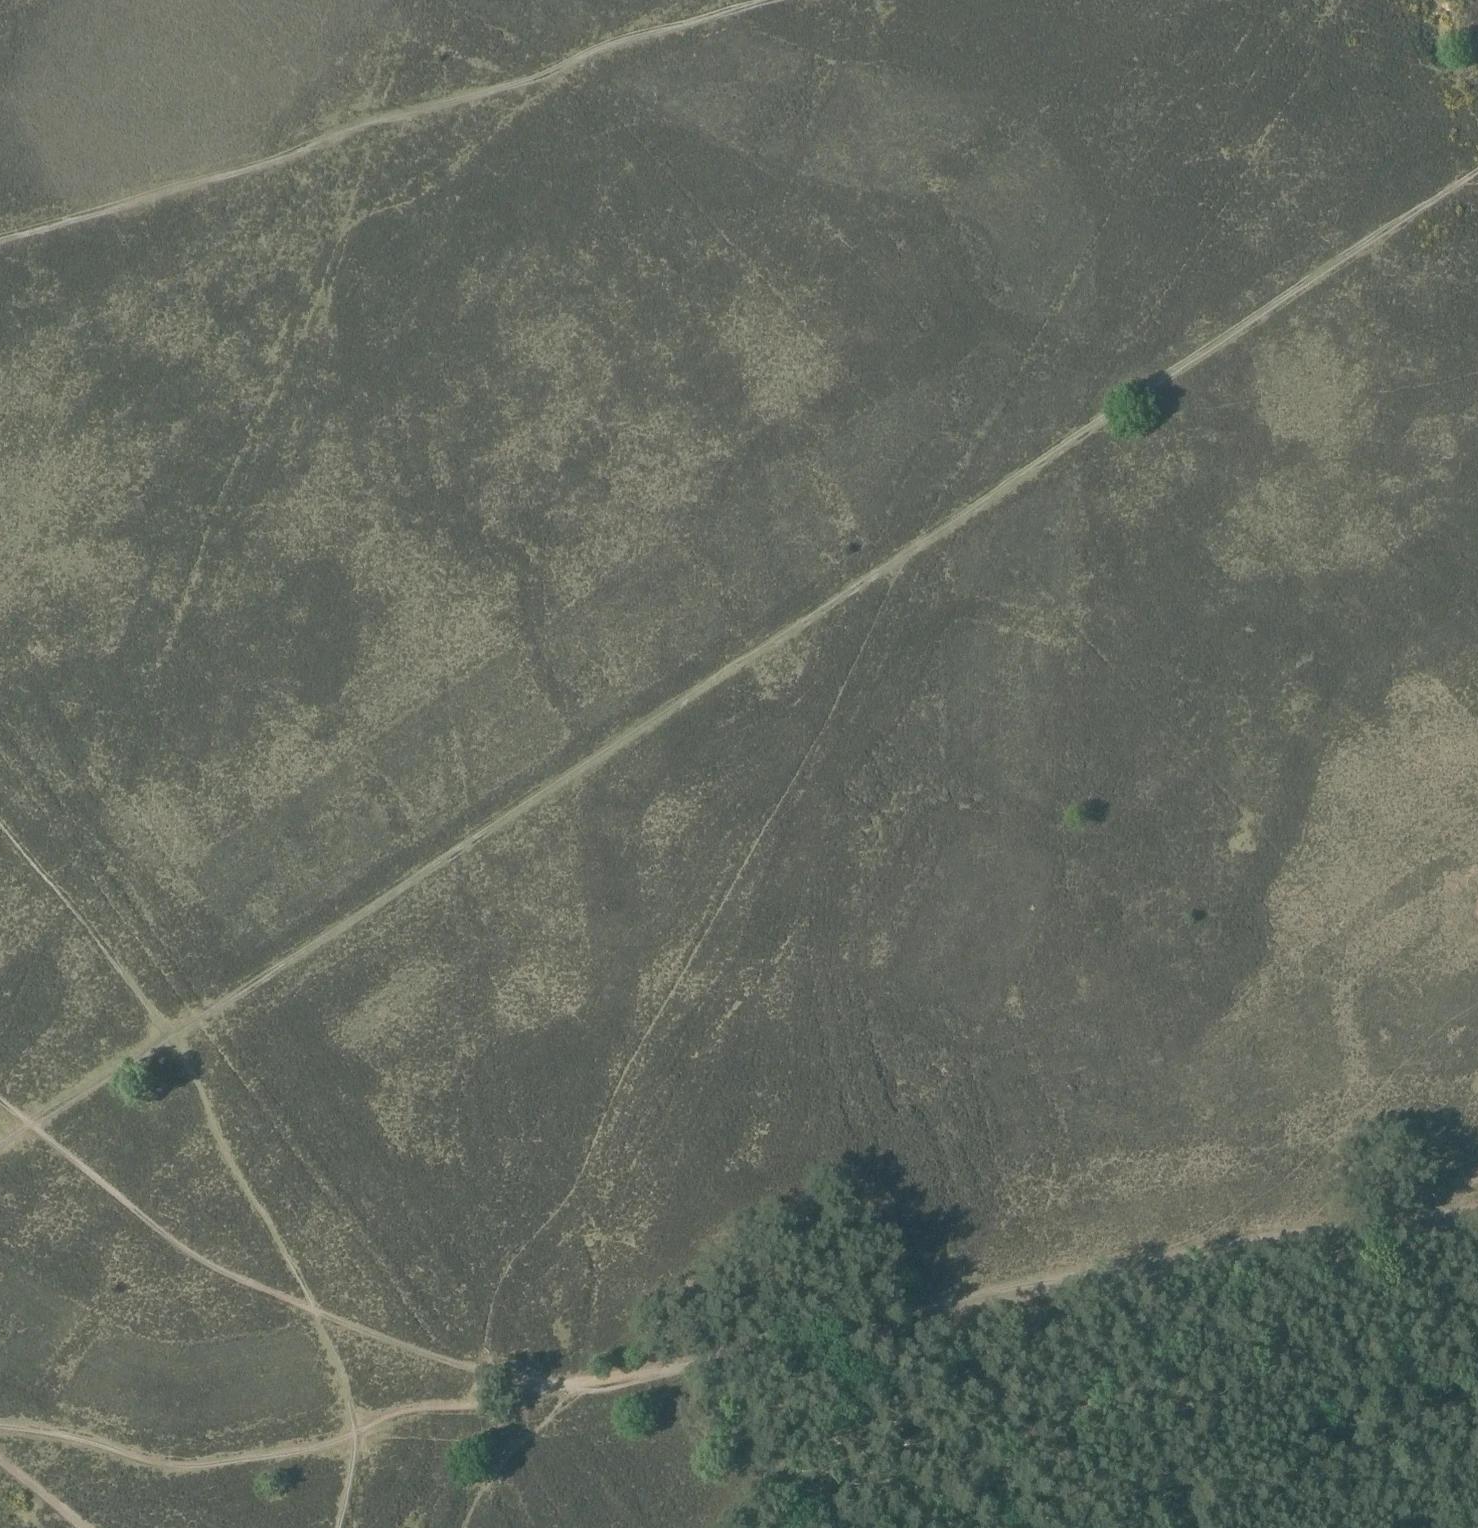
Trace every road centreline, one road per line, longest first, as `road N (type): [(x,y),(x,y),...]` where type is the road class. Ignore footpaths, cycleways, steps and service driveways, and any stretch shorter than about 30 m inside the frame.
road 1 (track): [(0,1155),(1477,175)]
road 2 (track): [(1432,1219),(1010,1297),(850,1336),(735,1344),(557,1389)]
road 3 (track): [(759,0),(613,38),(560,65),(375,130),(0,234)]
road 4 (track): [(557,1389),(392,1415),(317,1448),(187,1466),(0,1426)]

